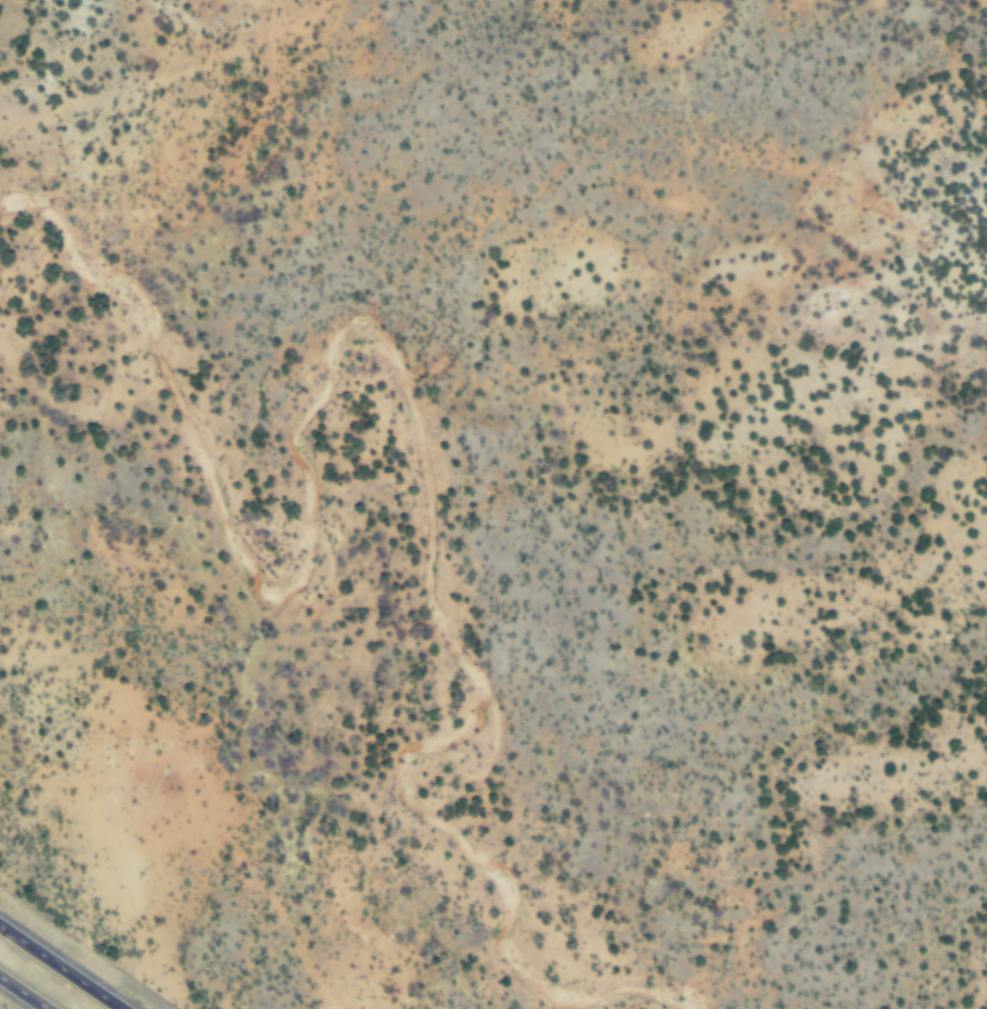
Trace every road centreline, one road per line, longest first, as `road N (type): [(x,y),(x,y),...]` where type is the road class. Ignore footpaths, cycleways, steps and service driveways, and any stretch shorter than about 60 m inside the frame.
road 1 (trunk): [(122,1008),(0,927)]

